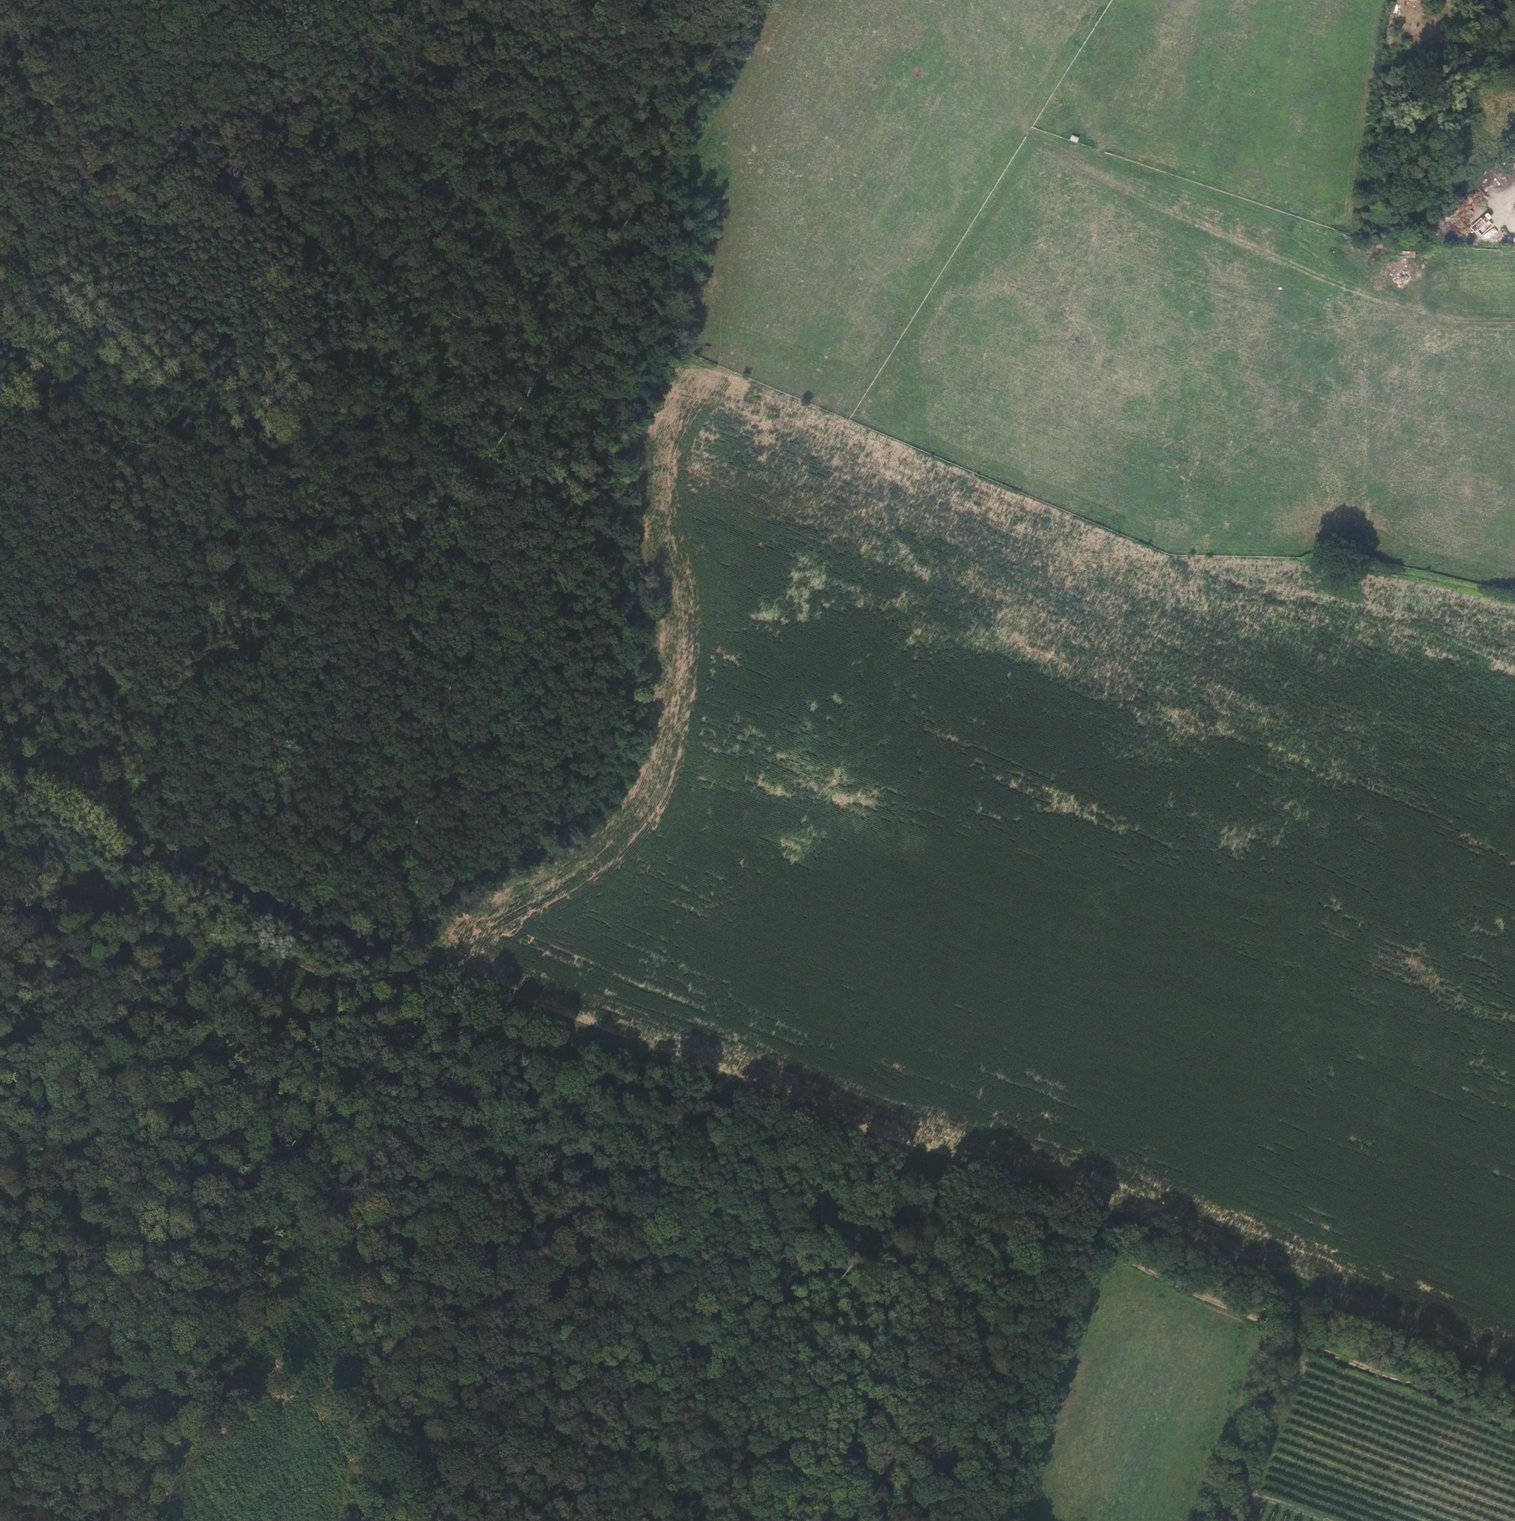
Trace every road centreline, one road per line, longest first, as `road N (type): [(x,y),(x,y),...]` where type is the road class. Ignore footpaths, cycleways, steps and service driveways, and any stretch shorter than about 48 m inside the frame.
road 1 (track): [(939,1192),(1130,1262),(1514,1428)]
road 2 (track): [(368,987),(607,1066),(939,1192)]
road 3 (track): [(0,832),(272,959),(368,987)]

